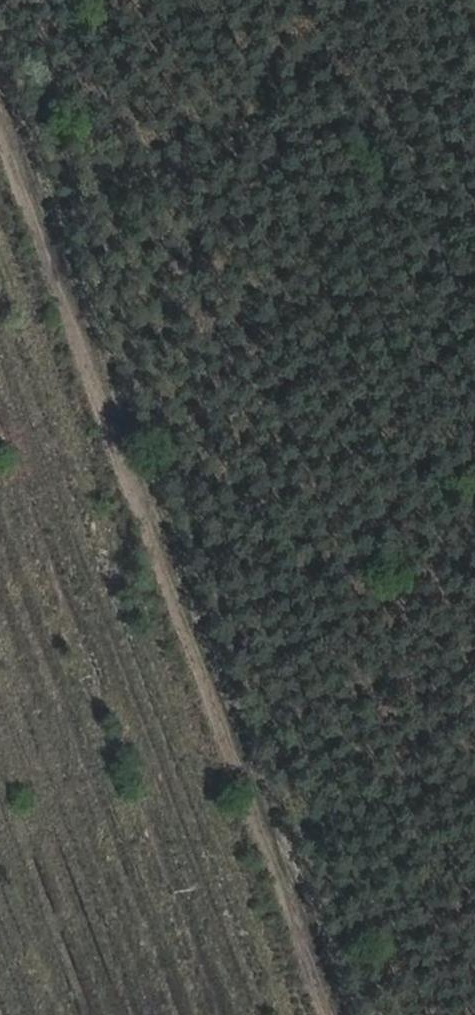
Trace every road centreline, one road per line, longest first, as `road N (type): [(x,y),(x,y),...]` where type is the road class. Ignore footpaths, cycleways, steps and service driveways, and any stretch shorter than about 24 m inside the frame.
road 1 (track): [(333,1014),(0,105)]

